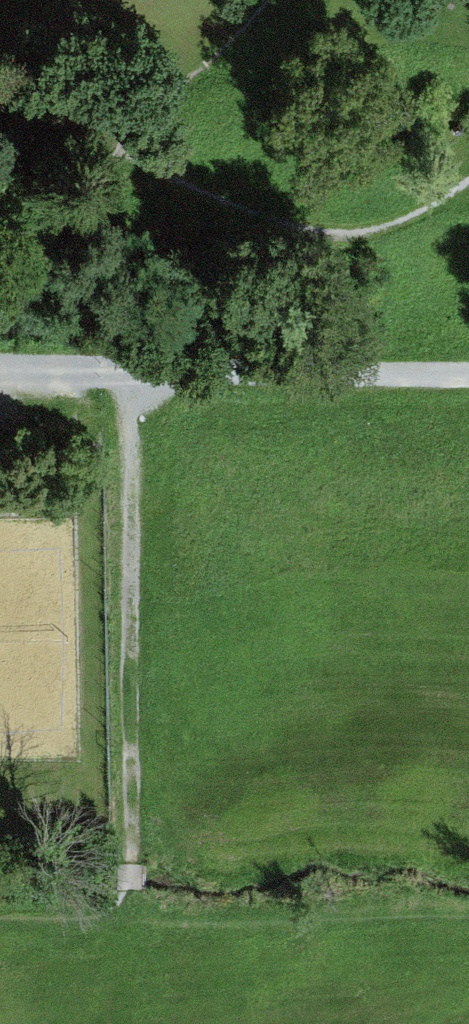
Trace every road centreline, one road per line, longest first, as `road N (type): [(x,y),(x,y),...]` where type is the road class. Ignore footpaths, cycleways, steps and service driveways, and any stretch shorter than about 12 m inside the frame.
road 1 (track): [(129,373),(132,871)]
road 2 (track): [(468,375),(0,370)]
road 3 (track): [(122,908),(80,919),(0,921)]

